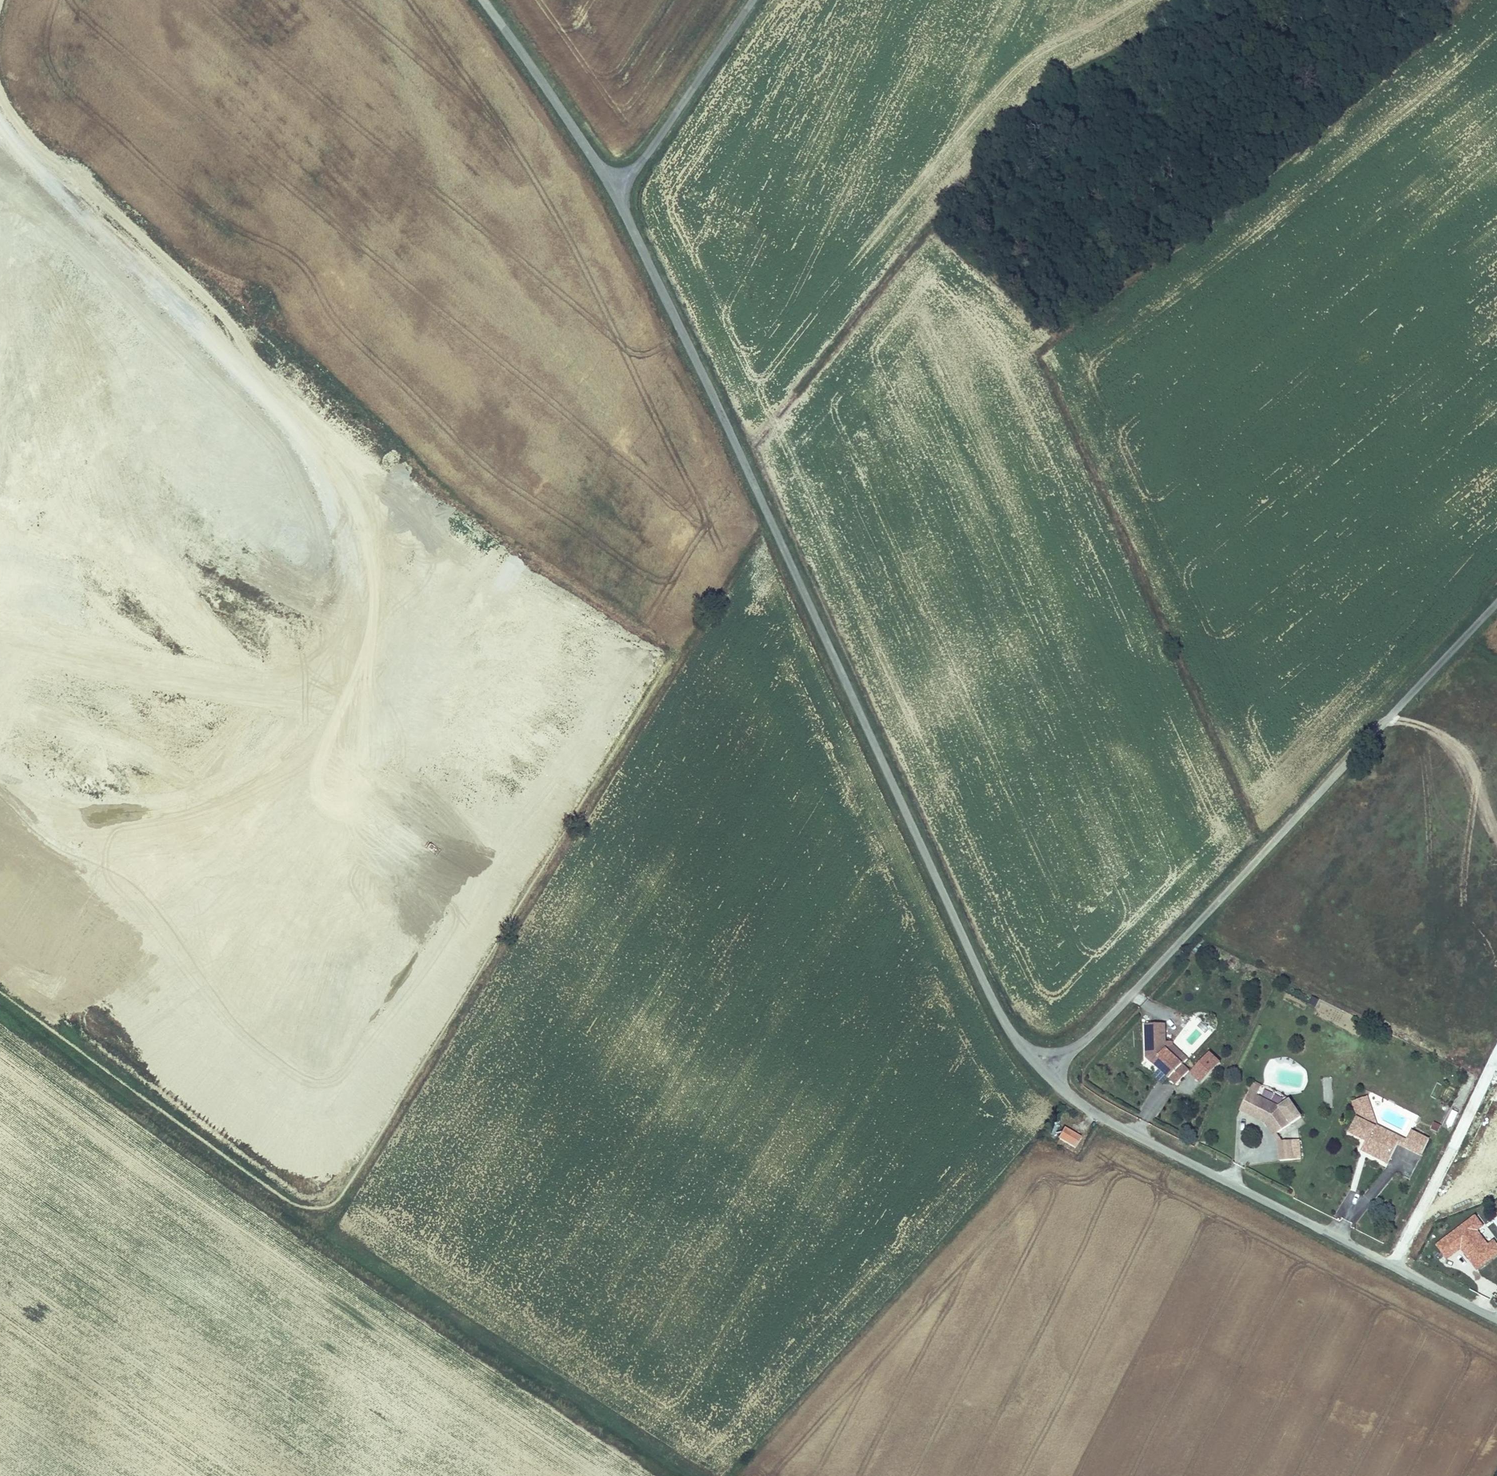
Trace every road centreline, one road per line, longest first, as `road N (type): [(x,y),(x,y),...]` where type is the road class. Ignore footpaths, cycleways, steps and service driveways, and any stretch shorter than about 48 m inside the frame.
road 1 (tertiary): [(1045,1073),(984,984),(616,194)]
road 2 (unclassified): [(1496,603),(1141,983),(1045,1073)]
road 3 (tertiary): [(1496,1320),(1128,1132),(1045,1073)]
road 4 (unclassified): [(753,0),(616,194)]
road 5 (tertiary): [(616,194),(483,0)]

